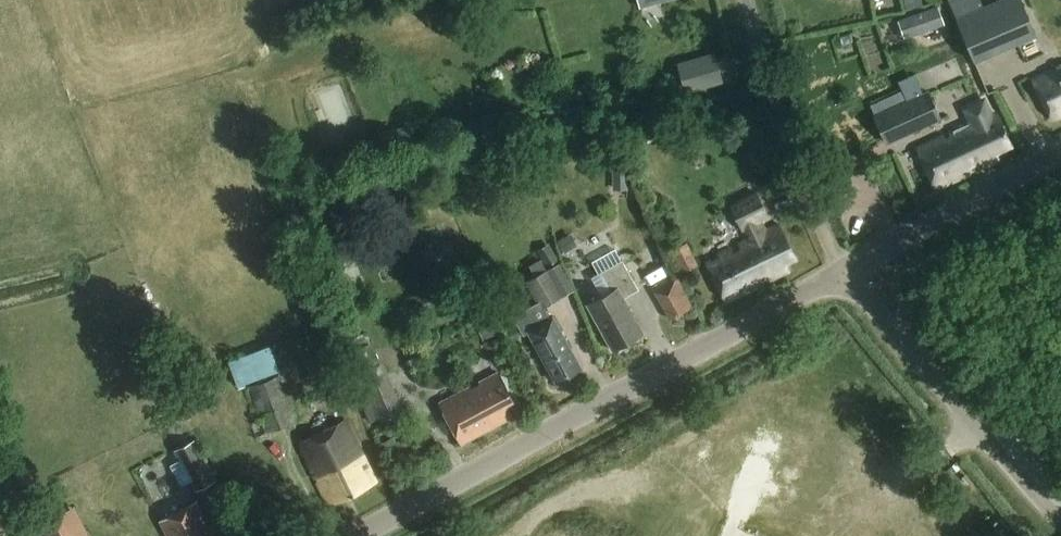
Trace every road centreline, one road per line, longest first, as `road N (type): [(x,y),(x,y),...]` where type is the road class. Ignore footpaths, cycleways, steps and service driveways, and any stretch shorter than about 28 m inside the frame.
road 1 (tertiary): [(350,535),(840,269)]
road 2 (residential): [(1060,513),(840,269)]
road 3 (tertiary): [(840,269),(1060,154)]

